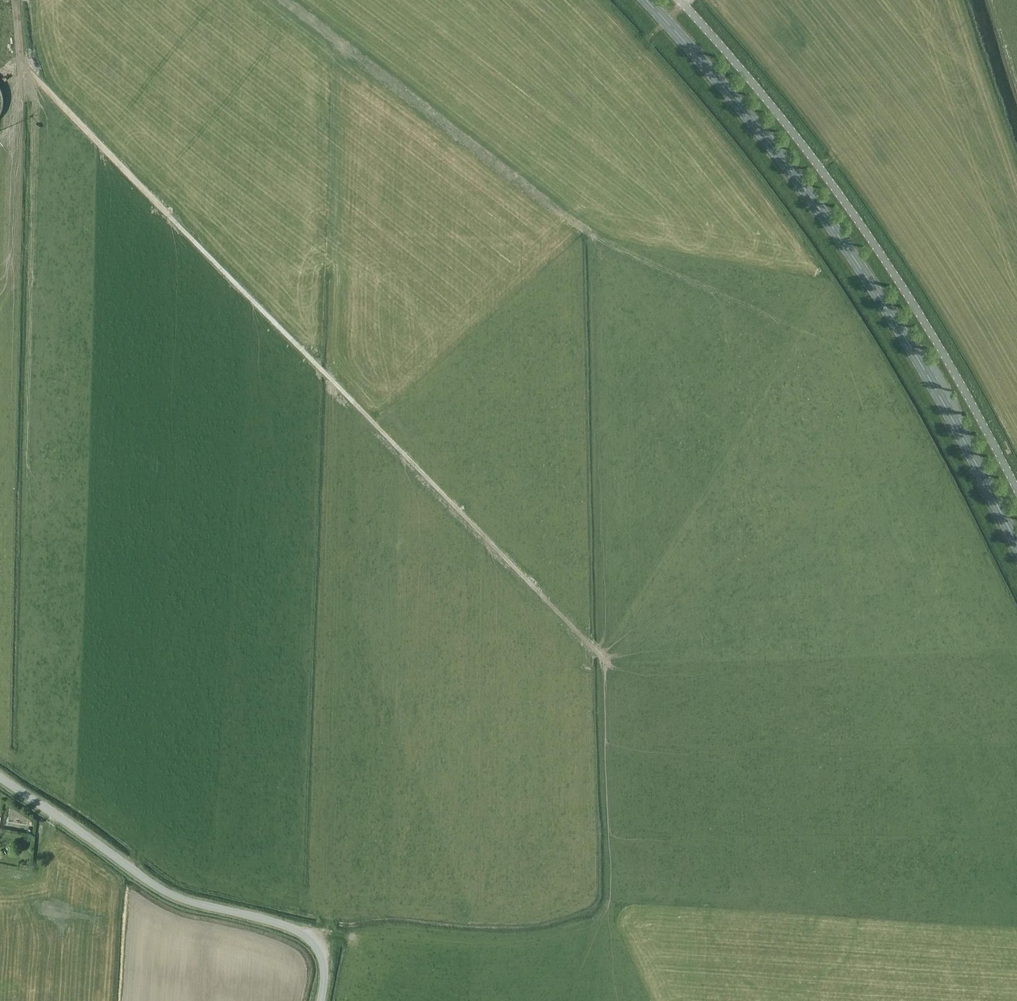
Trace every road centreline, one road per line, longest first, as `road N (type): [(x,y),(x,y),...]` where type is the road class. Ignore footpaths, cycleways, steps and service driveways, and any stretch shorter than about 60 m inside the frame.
road 1 (secondary): [(1016,544),(870,282),(783,159),(646,0)]
road 2 (unclassified): [(1016,488),(861,224),(680,0)]
road 3 (tertiary): [(320,1000),(323,959),(308,937),(164,890),(0,777)]

